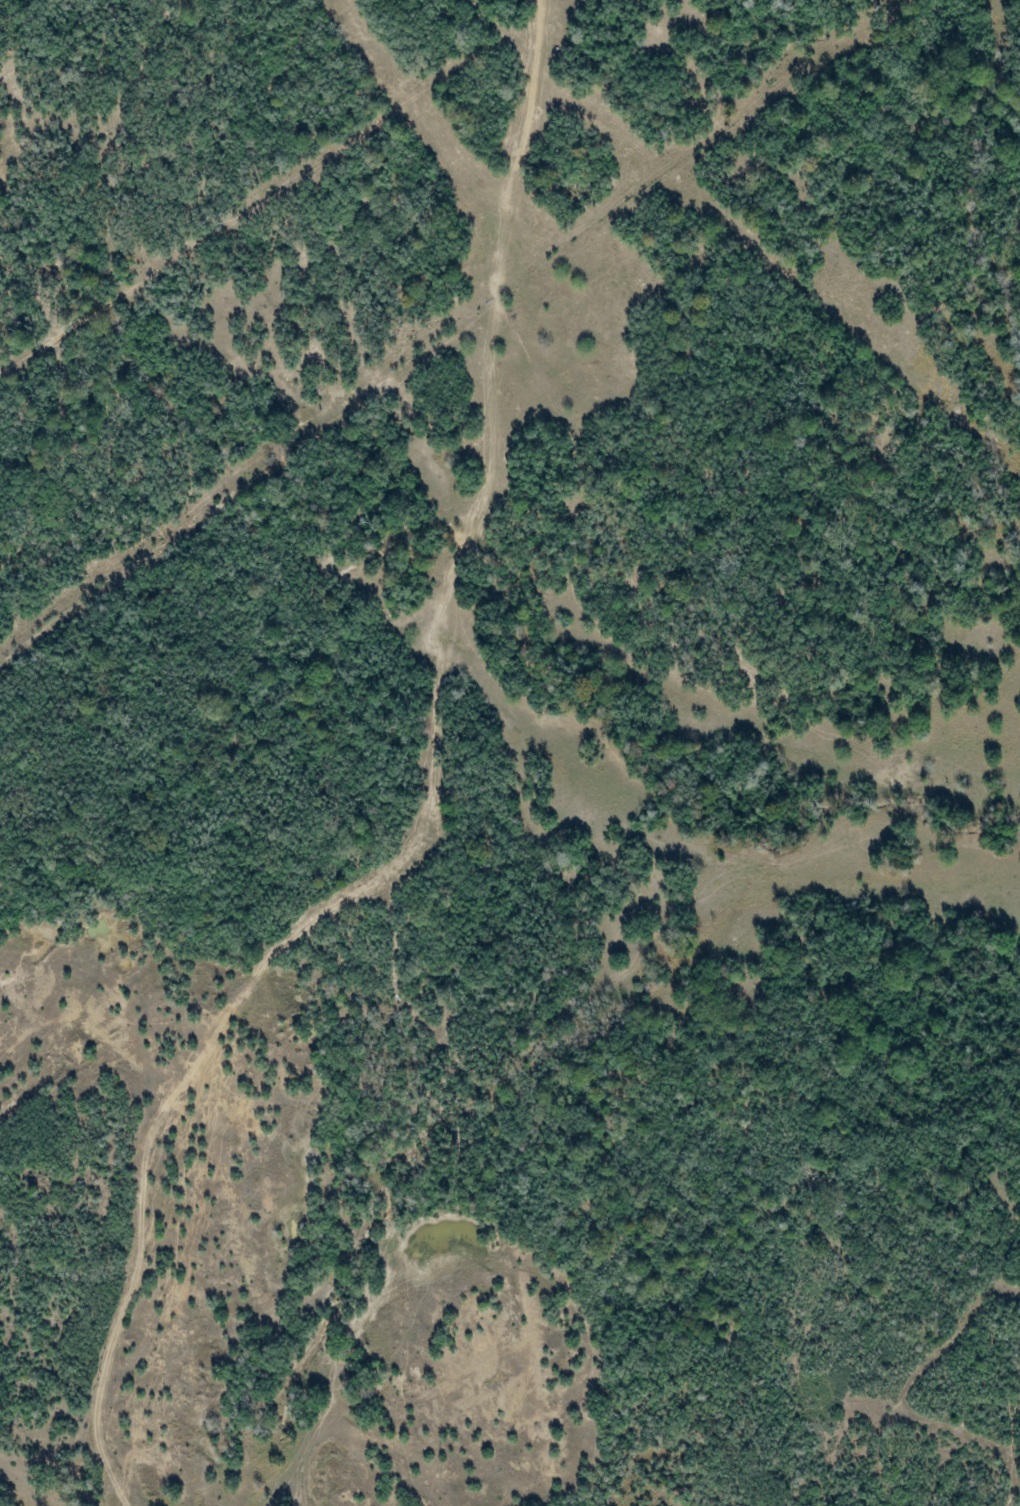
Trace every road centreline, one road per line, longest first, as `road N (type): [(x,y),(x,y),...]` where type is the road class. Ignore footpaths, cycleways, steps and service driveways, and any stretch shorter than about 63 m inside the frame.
road 1 (track): [(490,468),(533,233),(524,0)]

